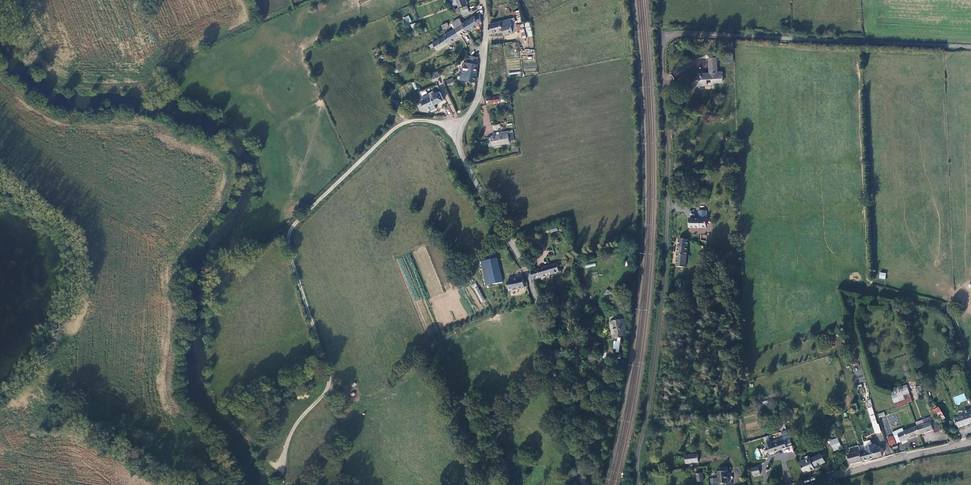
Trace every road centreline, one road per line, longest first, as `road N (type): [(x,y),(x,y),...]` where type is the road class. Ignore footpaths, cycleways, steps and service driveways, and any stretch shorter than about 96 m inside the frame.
road 1 (unclassified): [(970,46),(684,33),(665,42),(665,267),(639,484)]
road 2 (unclassified): [(585,484),(532,278),(461,147),(487,47),(483,0)]
road 3 (track): [(463,127),(414,121),(394,130),(291,228),(288,249),(330,382),(277,465)]
road 4 (track): [(841,284),(948,308),(970,369)]
road 5 (unclassified): [(970,442),(808,484)]

